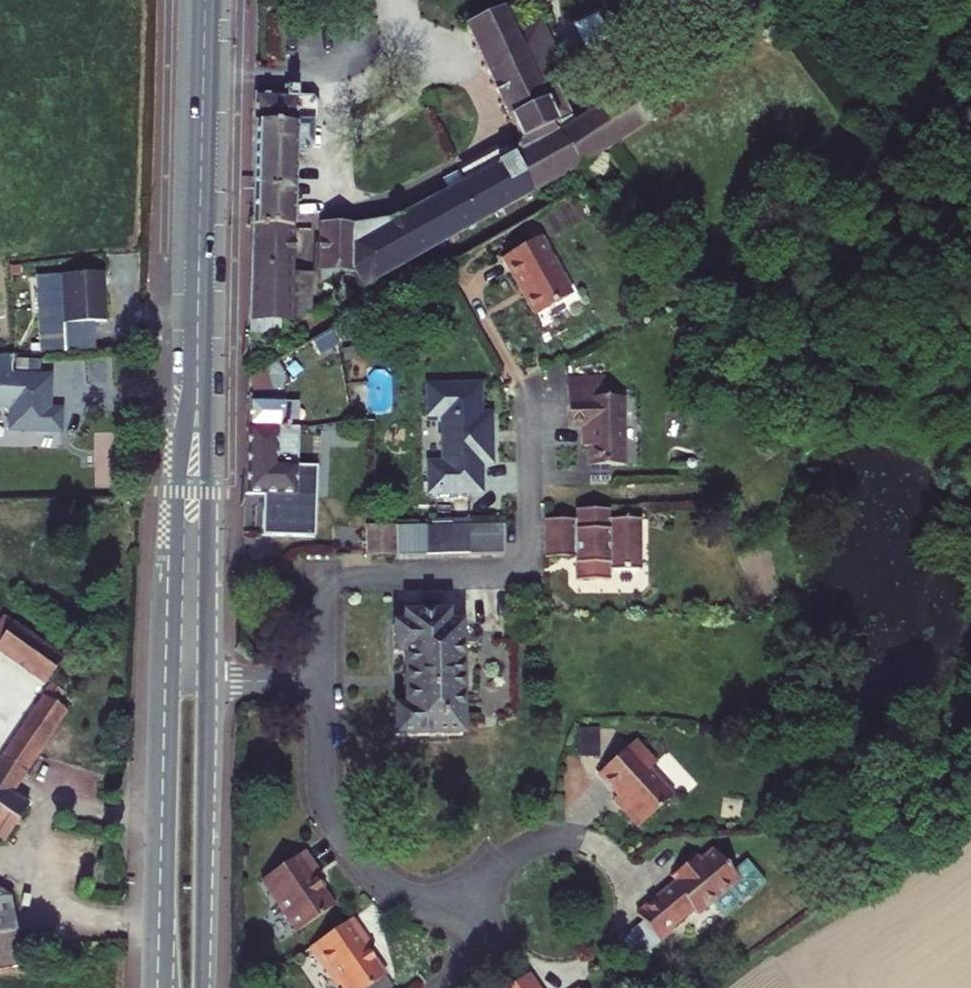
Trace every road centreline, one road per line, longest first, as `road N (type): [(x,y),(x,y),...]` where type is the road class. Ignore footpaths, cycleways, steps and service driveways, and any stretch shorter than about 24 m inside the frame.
road 1 (residential): [(529,396),(529,575),(323,577),(323,680)]
road 2 (primary): [(205,0),(197,347)]
road 3 (primary): [(197,347),(173,492),(165,677)]
road 4 (primary): [(207,678),(210,453),(197,347)]
road 5 (residential): [(323,680),(324,785),(354,851),(394,892),(475,907)]
road 6 (primary): [(165,677),(157,987)]
road 7 (primary): [(201,987),(207,678)]
road 8 (residential): [(582,838),(505,854),(482,881),(475,907)]

